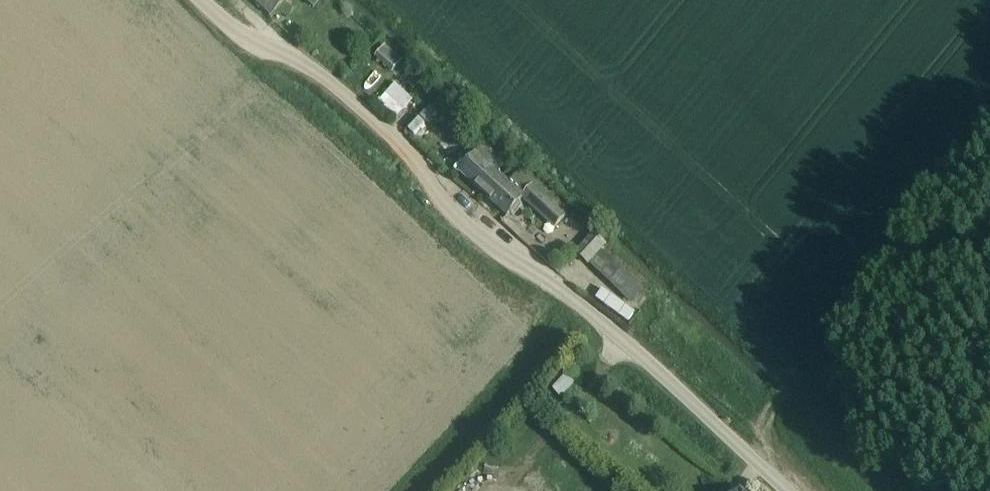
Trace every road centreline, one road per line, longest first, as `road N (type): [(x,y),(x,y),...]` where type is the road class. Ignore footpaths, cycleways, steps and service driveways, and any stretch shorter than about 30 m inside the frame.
road 1 (unclassified): [(790,490),(388,137),(300,64),(240,40),(201,0)]

